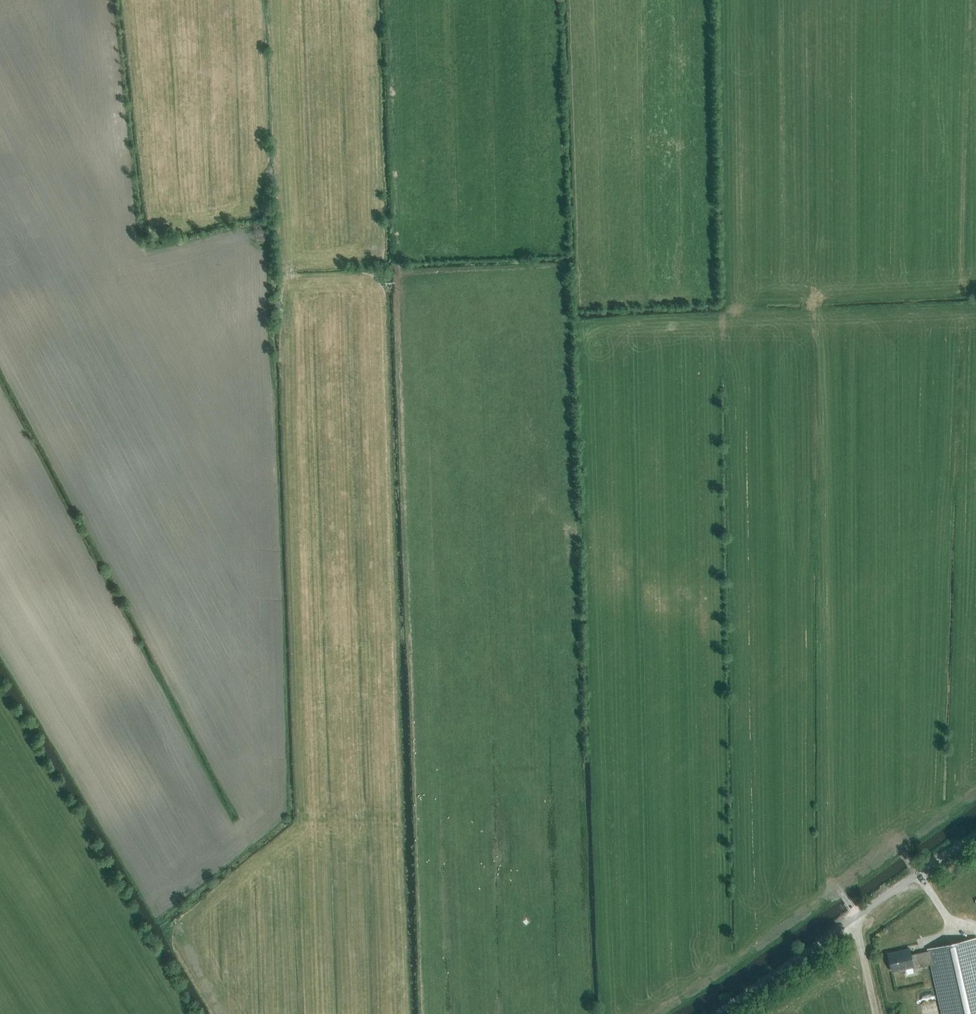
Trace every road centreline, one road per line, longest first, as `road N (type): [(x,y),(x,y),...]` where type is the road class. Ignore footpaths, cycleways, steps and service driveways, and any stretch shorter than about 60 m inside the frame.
road 1 (unclassified): [(722,1013),(975,836)]

